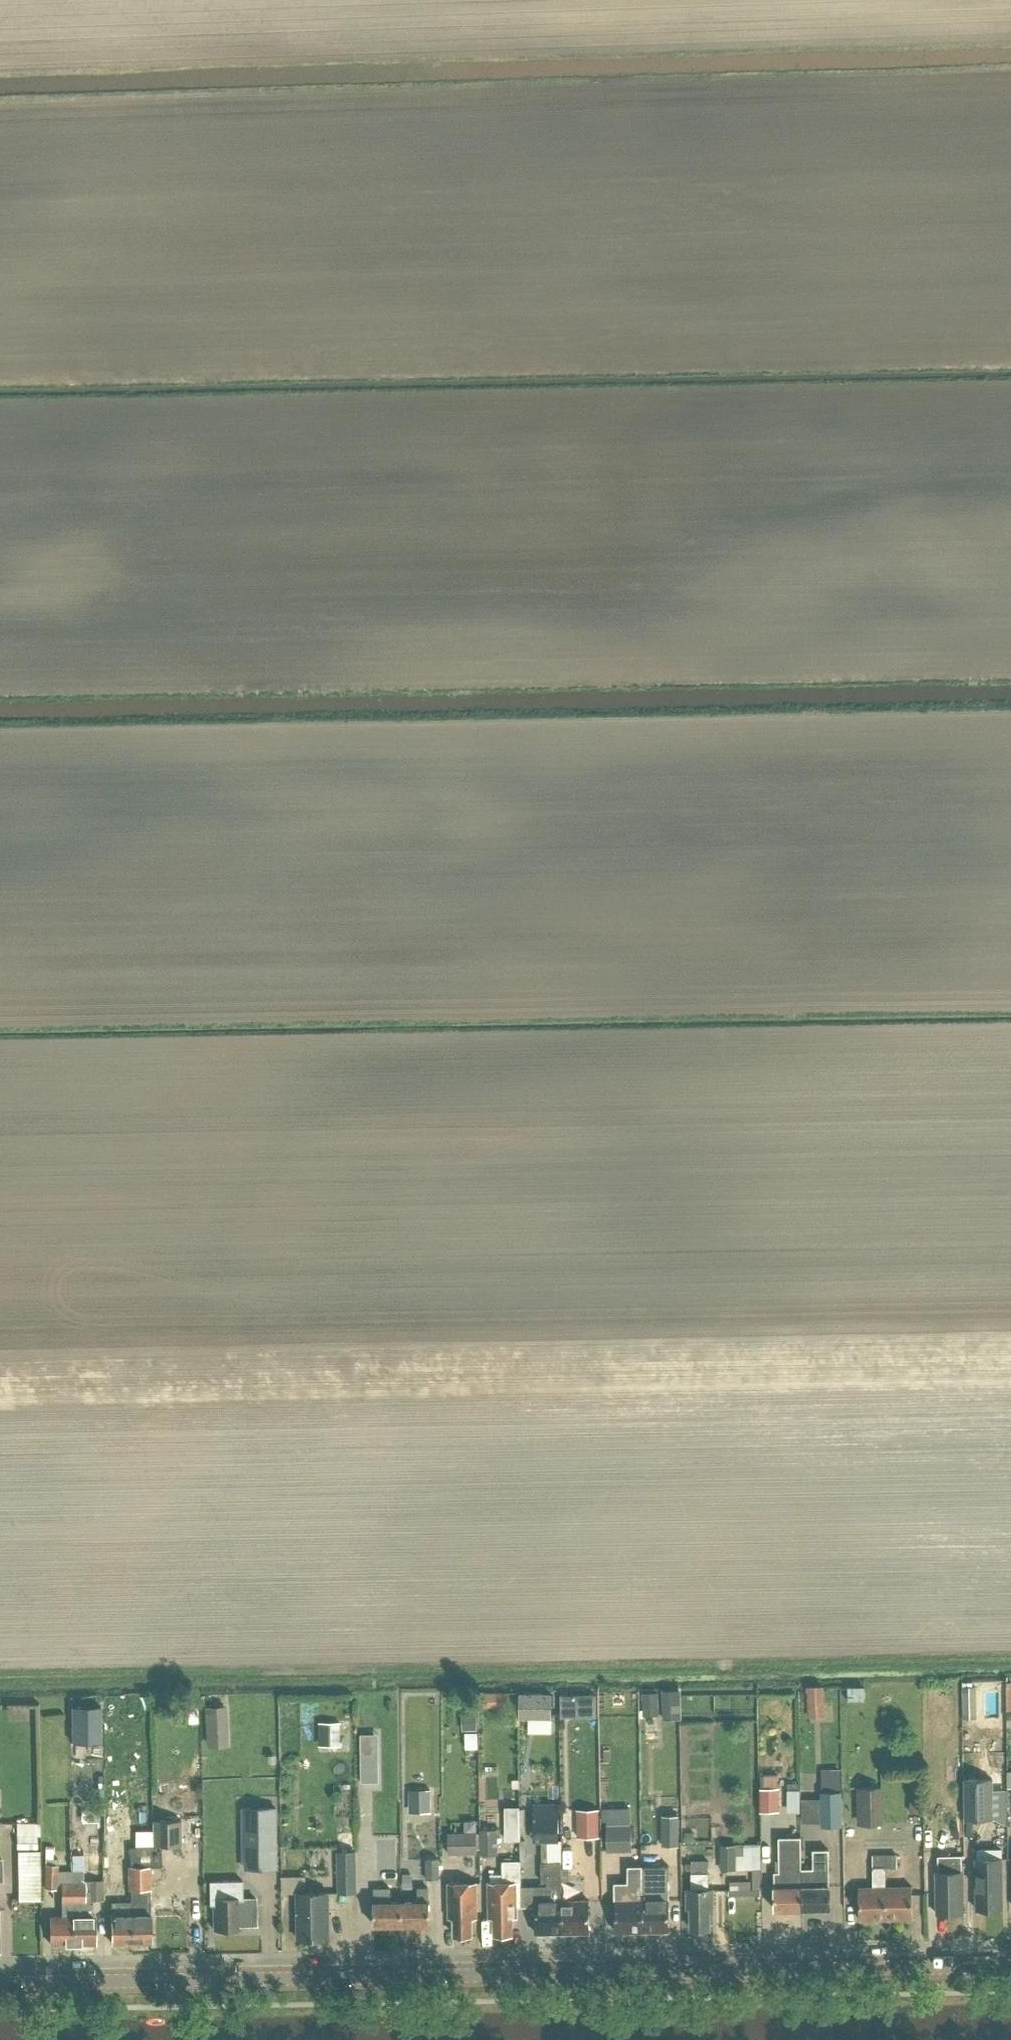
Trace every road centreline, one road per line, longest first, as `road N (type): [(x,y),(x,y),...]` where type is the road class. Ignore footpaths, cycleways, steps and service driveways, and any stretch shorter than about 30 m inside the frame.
road 1 (secondary): [(0,1981),(1010,1964)]

